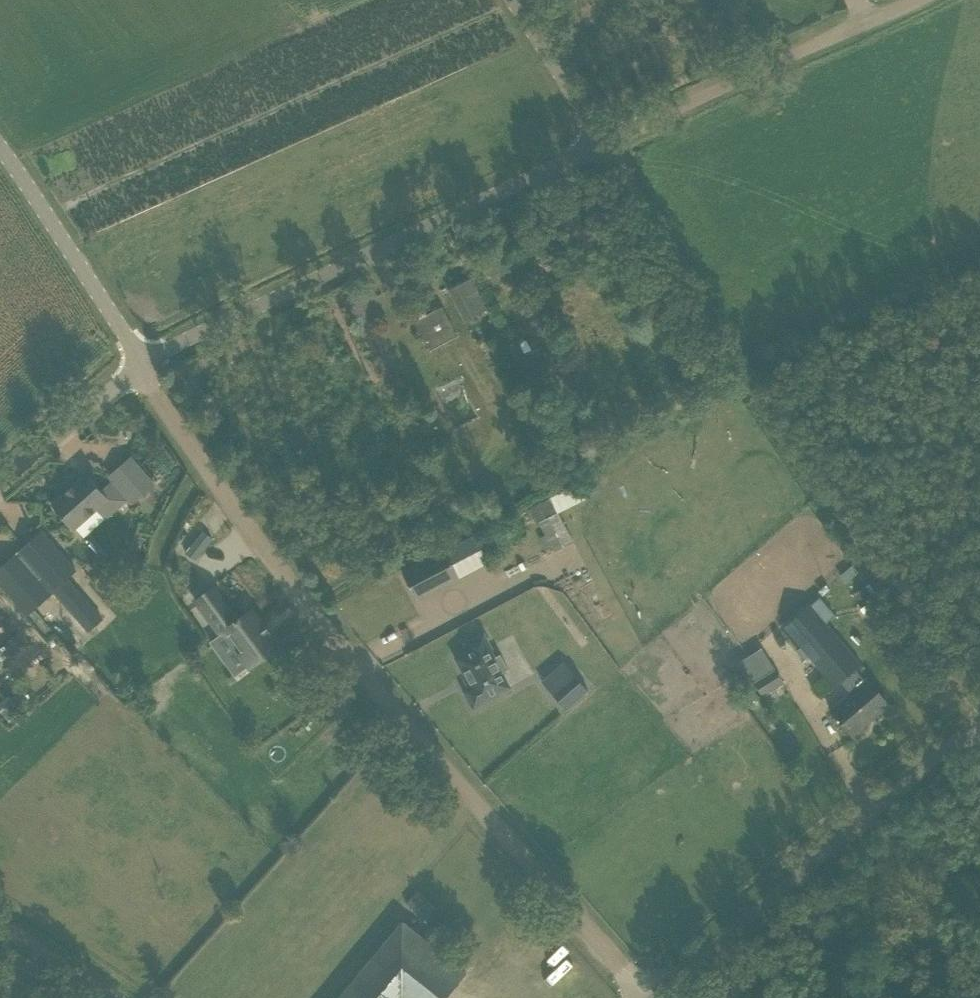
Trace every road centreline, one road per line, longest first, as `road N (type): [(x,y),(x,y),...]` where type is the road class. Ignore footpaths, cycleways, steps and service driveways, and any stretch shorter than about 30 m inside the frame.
road 1 (unclassified): [(142,361),(292,589),(647,997)]
road 2 (track): [(979,711),(936,657),(609,147)]
road 3 (unclassified): [(609,147),(142,361)]
road 4 (unclassified): [(659,997),(979,709)]
road 5 (unclassified): [(609,147),(928,0)]
road 6 (unclassified): [(142,361),(0,142)]
road 7 (unclassified): [(142,361),(0,487)]
road 8 (unclassified): [(609,147),(512,0)]

